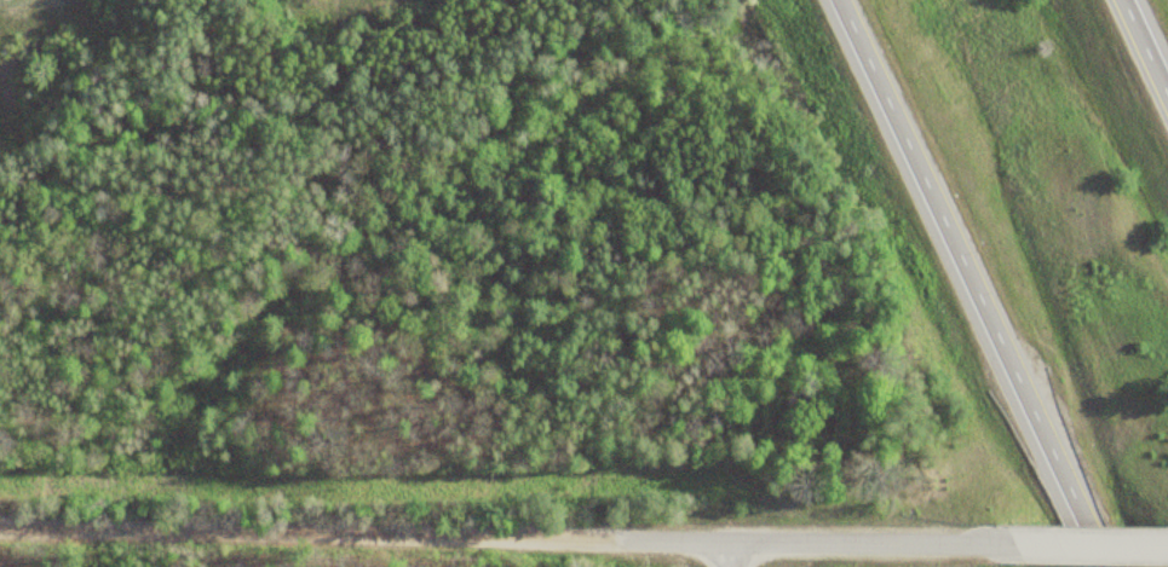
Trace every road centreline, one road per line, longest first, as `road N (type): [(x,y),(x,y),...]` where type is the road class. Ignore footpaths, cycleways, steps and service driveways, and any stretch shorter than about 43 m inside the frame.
road 1 (residential): [(1007,542),(362,545)]
road 2 (motorway): [(839,0),(1109,566)]
road 3 (residential): [(362,545),(0,530)]
road 4 (residential): [(1163,543),(1007,542)]

